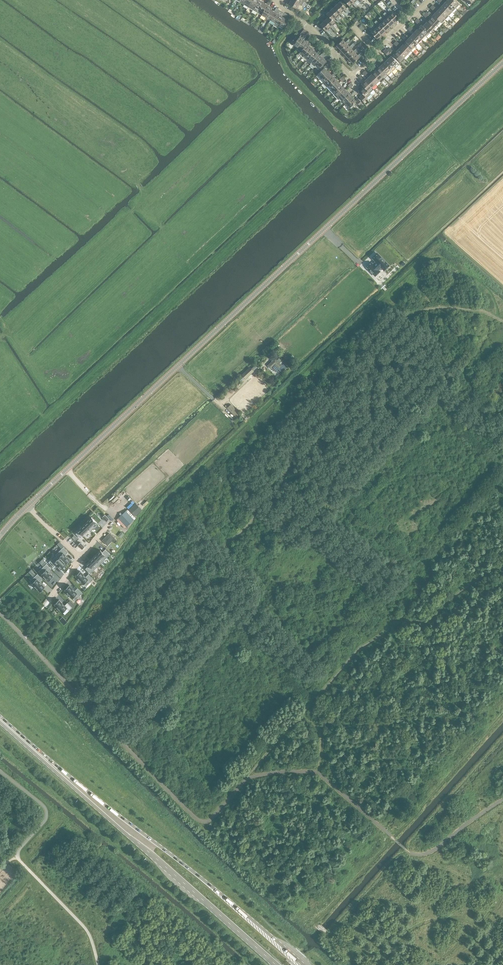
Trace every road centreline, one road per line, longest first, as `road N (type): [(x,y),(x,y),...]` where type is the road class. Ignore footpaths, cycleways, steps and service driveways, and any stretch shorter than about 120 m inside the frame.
road 1 (tertiary): [(28,506),(502,63)]
road 2 (primary): [(304,964),(29,745)]
road 3 (primary): [(29,745),(277,964)]
road 4 (residential): [(299,18),(352,77),(430,0)]

